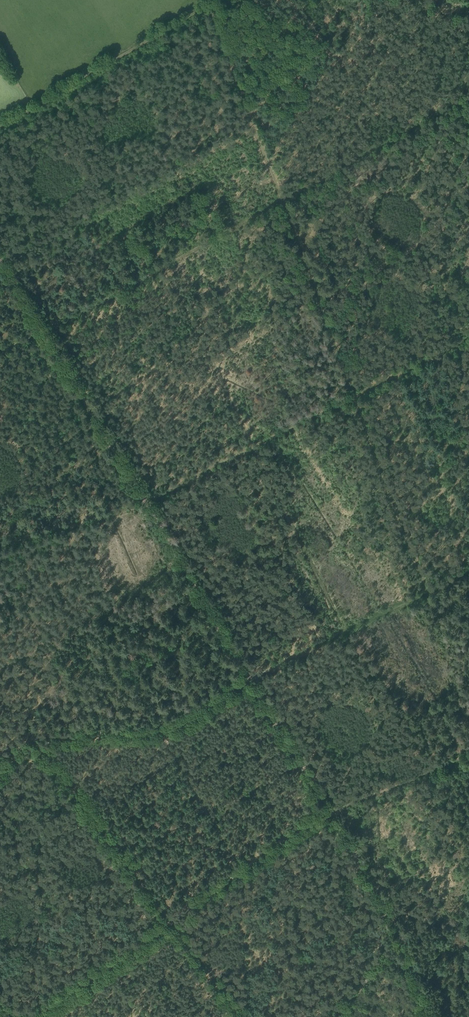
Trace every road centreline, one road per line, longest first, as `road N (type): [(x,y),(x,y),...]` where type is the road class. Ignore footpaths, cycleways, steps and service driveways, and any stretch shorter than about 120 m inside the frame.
road 1 (track): [(428,591),(207,5)]
road 2 (track): [(346,633),(165,268)]
road 3 (track): [(41,333),(250,678)]
road 4 (track): [(250,678),(398,922),(430,1016)]
road 5 (track): [(468,338),(145,502)]
road 6 (track): [(0,127),(217,0)]
road 7 (track): [(165,268),(41,333)]
road 8 (track): [(468,571),(346,633)]
road 9 (track): [(282,201),(165,268)]

